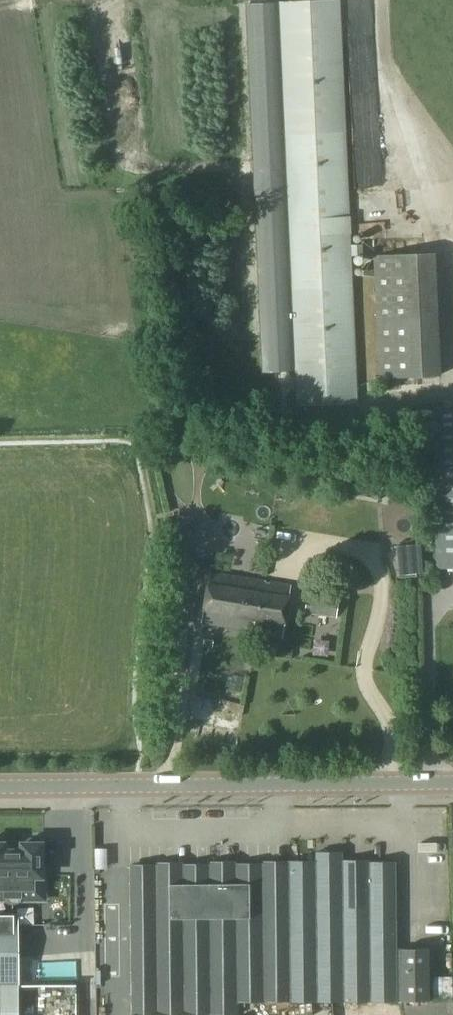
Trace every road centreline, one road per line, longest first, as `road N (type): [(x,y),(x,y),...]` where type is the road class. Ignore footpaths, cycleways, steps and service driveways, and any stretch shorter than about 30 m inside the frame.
road 1 (secondary): [(0,787),(452,783)]

